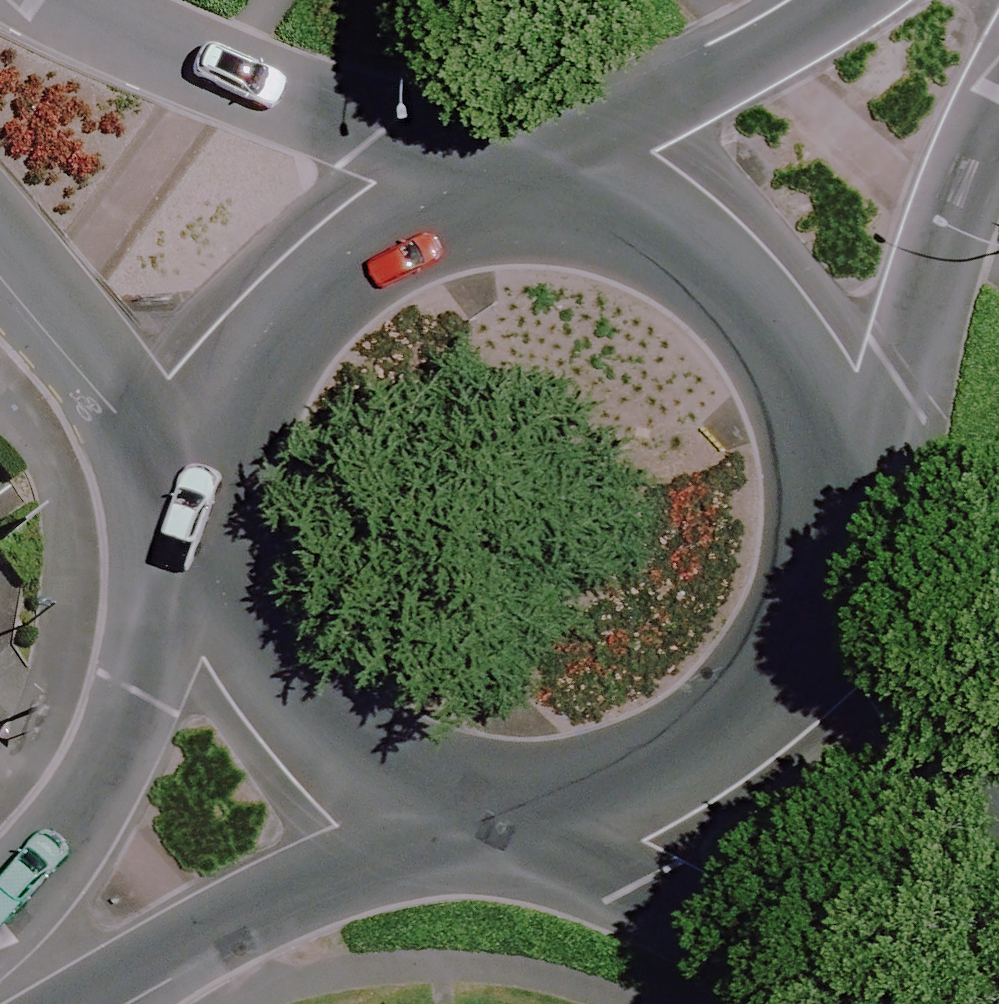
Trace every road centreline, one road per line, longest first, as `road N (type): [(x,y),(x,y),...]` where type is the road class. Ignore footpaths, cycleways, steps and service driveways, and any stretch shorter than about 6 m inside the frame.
road 1 (secondary): [(481,802),(214,940),(68,1003)]
road 2 (secondary): [(60,0),(212,75),(367,138),(474,195)]
road 3 (secondary): [(197,497),(210,409),(249,328),(309,262),(387,216),(474,195)]
road 4 (secondary): [(807,531),(786,614),(743,687),(681,746),(605,786),(521,802)]
road 5 (secondary): [(525,194),(627,220),(714,278),(776,361),(807,461)]
road 6 (tertiary): [(998,104),(939,232),(899,380),(807,461)]
road 7 (secondary): [(0,917),(84,808),(150,700),(207,577)]
road 8 (secondary): [(855,1003),(521,802)]
road 9 (secondary): [(807,531),(998,860)]
road 10 (secondary): [(481,802),(389,781),(308,733),(245,663),(207,577)]
road 11 (tertiary): [(525,194),(847,0)]
road 12 (secondary): [(197,497),(84,328),(0,240)]

